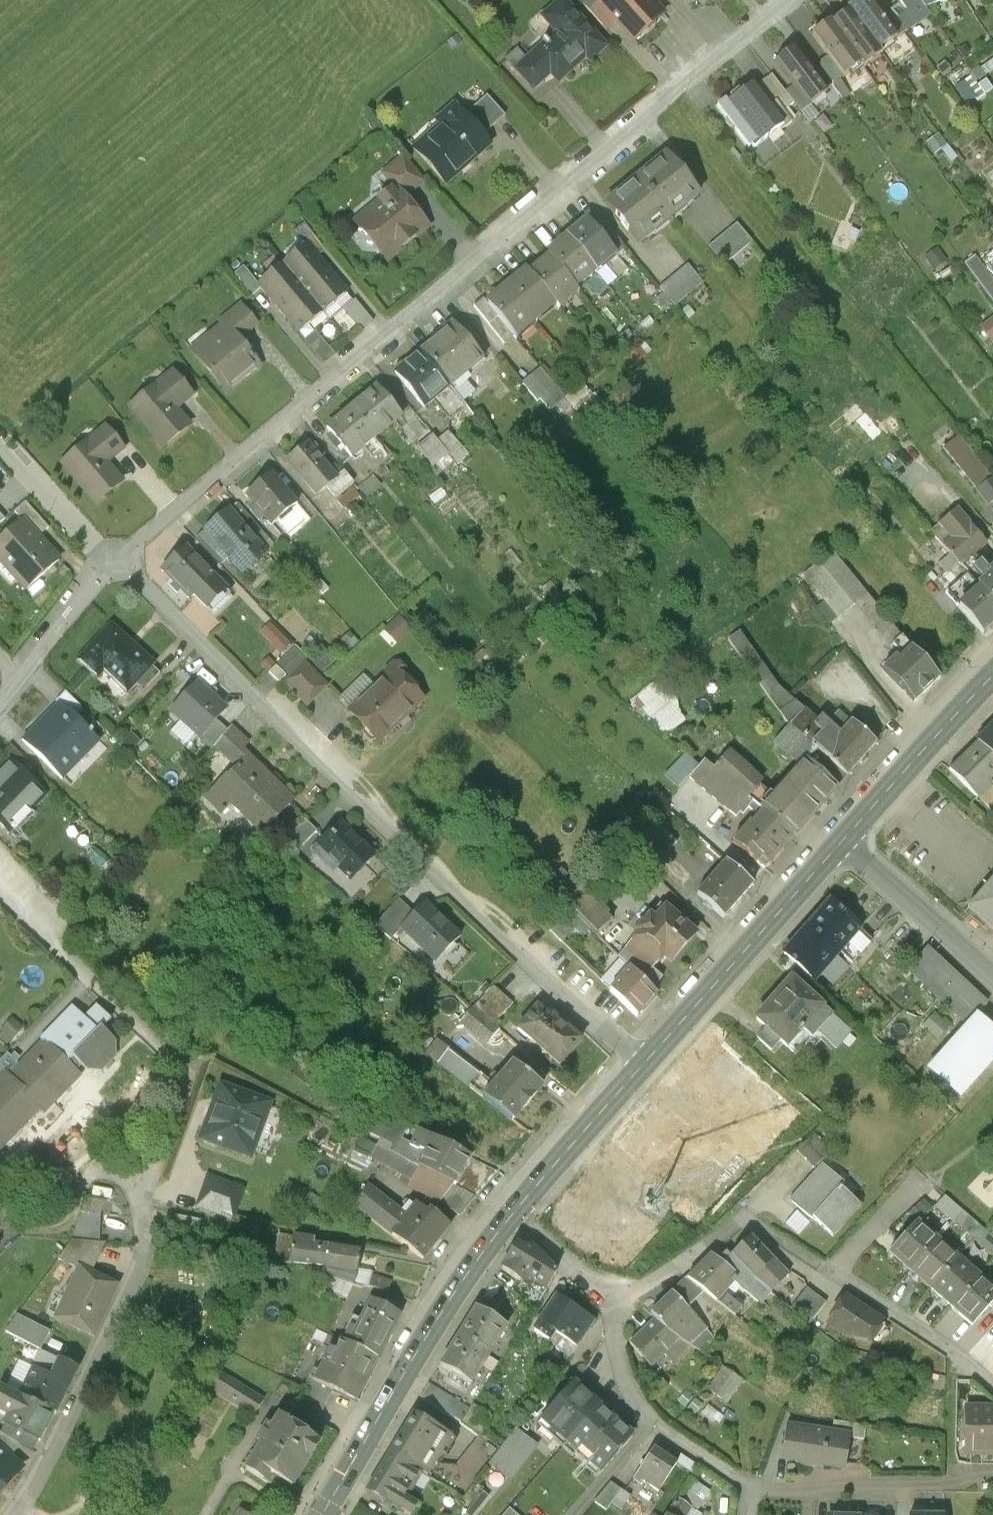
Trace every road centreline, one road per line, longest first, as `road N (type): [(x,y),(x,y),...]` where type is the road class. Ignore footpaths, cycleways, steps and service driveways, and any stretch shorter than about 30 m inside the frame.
road 1 (residential): [(118,558),(788,0)]
road 2 (residential): [(0,889),(186,1081),(149,1187),(150,1216),(123,1310),(57,1454),(18,1514)]
road 3 (residential): [(637,1066),(118,558)]
road 4 (residential): [(612,1308),(655,1292),(732,1227),(748,1225),(929,1339),(992,1393)]
road 5 (secondary): [(511,1217),(446,1305),(321,1514)]
road 6 (secondary): [(845,840),(637,1066)]
road 7 (residential): [(612,1308),(624,1403),(751,1492)]
road 8 (residential): [(751,1492),(961,1485),(992,1477)]
road 9 (secondary): [(992,671),(845,840)]
road 10 (residential): [(845,840),(992,974)]
road 11 (secondary): [(637,1066),(511,1217)]
road 12 (residential): [(118,558),(0,704)]
road 13 (residential): [(0,433),(118,558)]
road 14 (residential): [(511,1217),(612,1308)]

